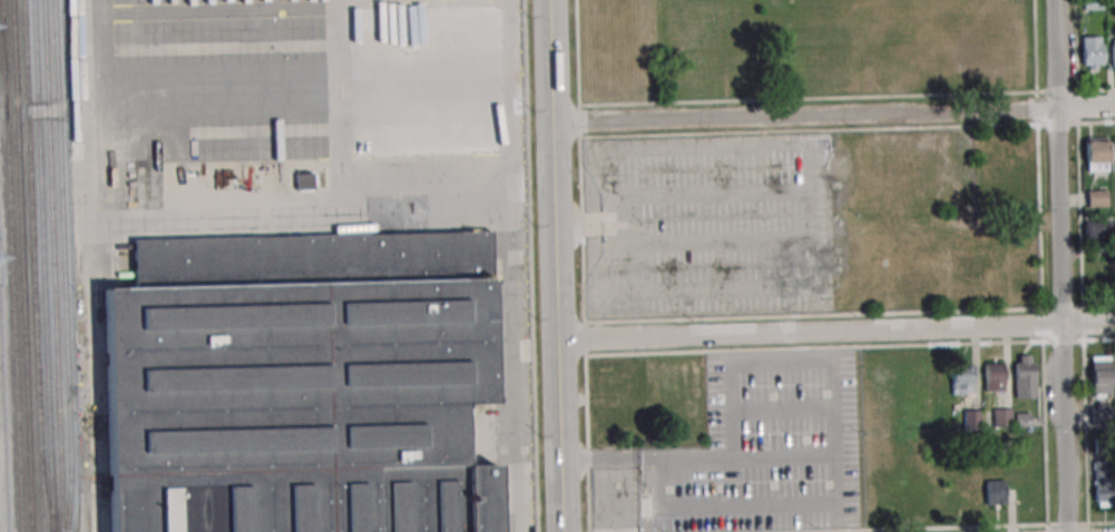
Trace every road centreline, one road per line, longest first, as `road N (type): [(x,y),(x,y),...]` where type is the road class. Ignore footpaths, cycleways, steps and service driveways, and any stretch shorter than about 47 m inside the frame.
road 1 (residential): [(555,125),(1114,106)]
road 2 (residential): [(559,338),(1114,323)]
road 3 (residential): [(1068,531),(1052,0)]
road 4 (tertiary): [(562,531),(550,0)]

